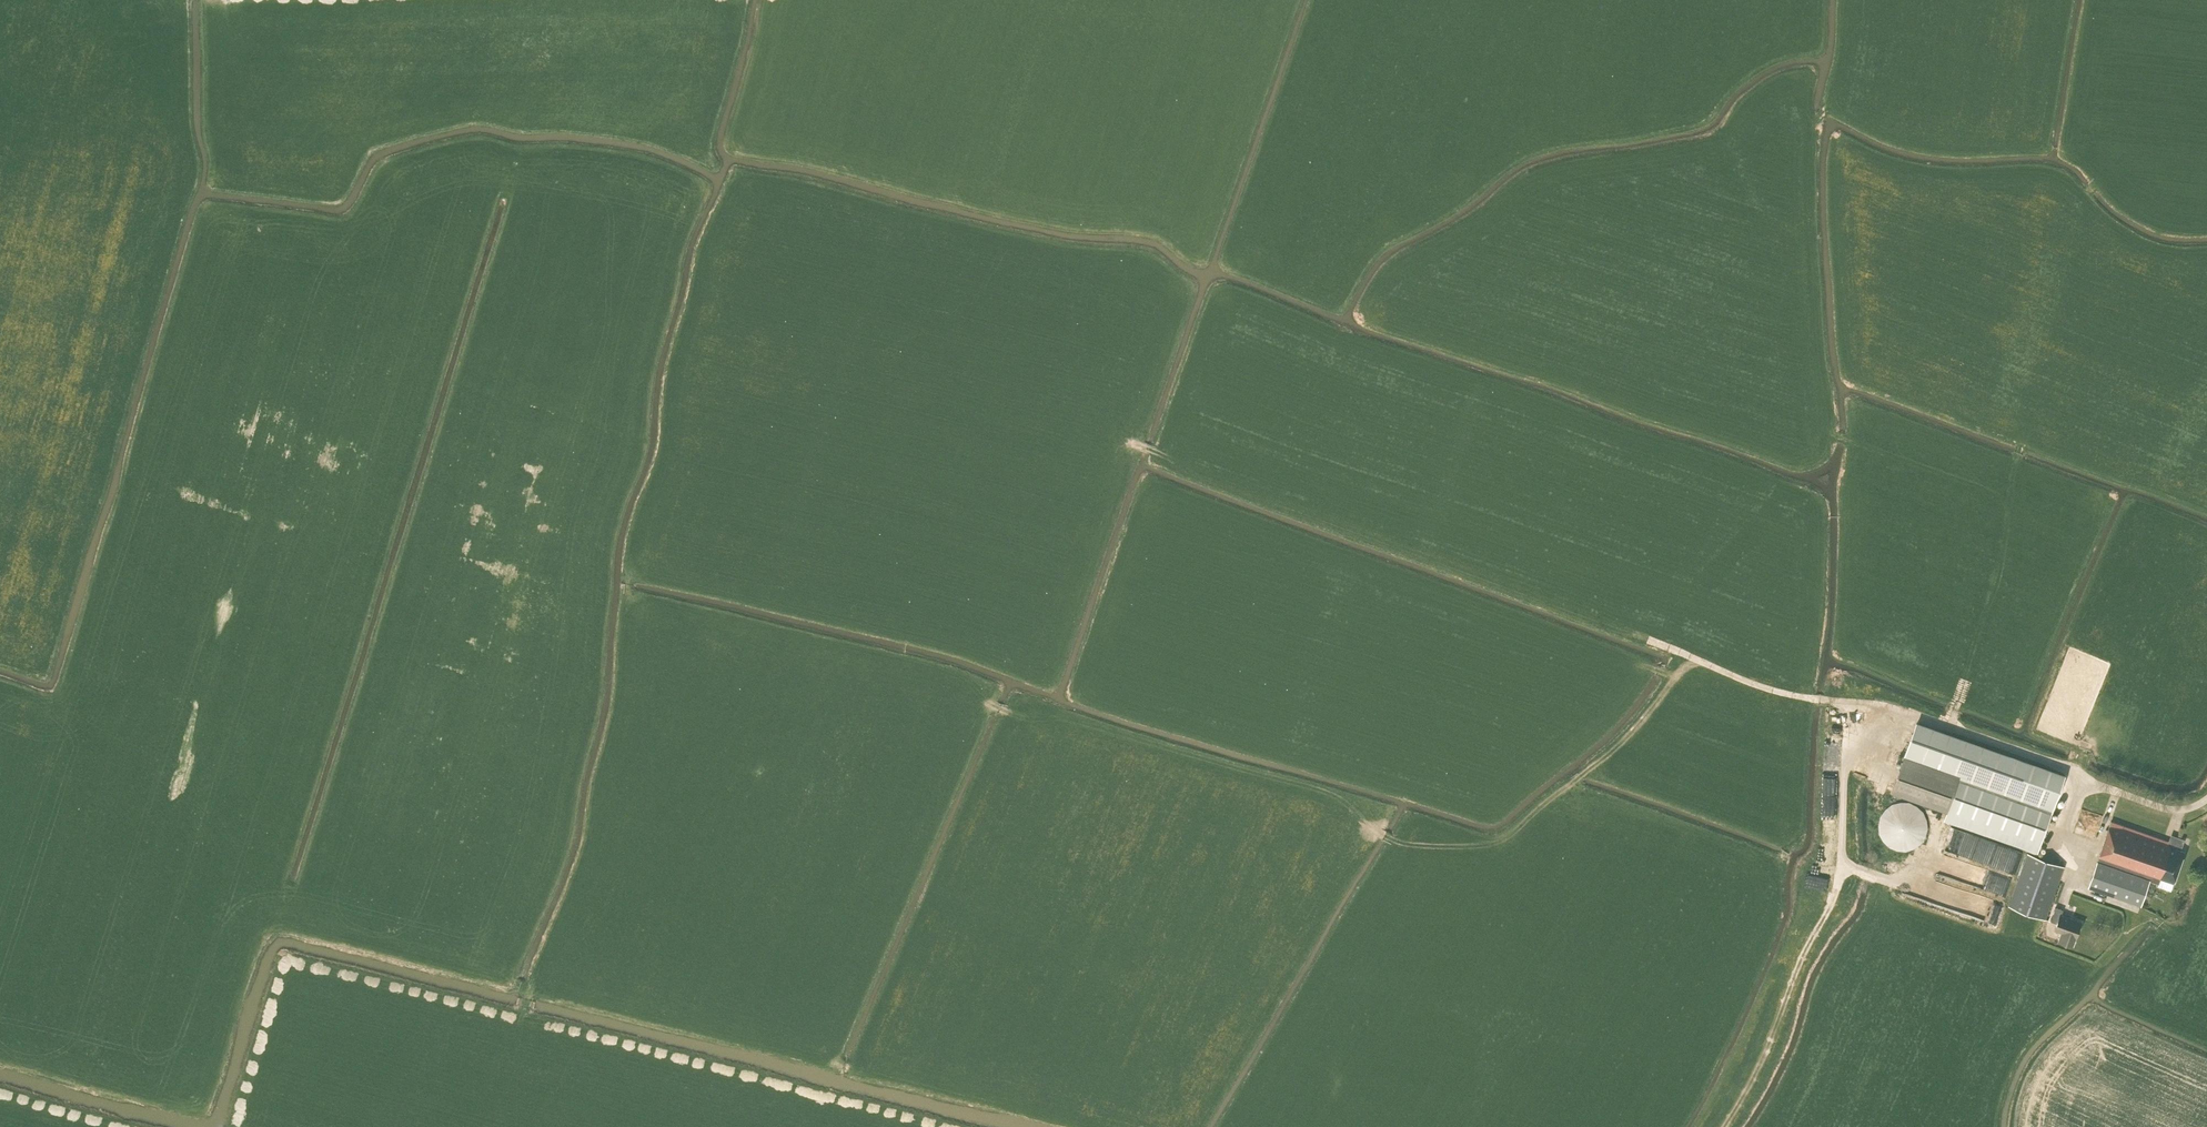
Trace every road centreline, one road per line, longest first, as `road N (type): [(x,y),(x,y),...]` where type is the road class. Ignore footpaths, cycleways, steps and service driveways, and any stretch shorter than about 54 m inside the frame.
road 1 (track): [(2059,845),(2083,777),(1865,704),(1860,743),(1845,773),(1837,890),(1763,1060),(1724,1126)]
road 2 (track): [(1648,639),(1784,693),(1865,704)]
road 3 (track): [(1557,793),(1620,745),(1685,668),(1705,662)]

